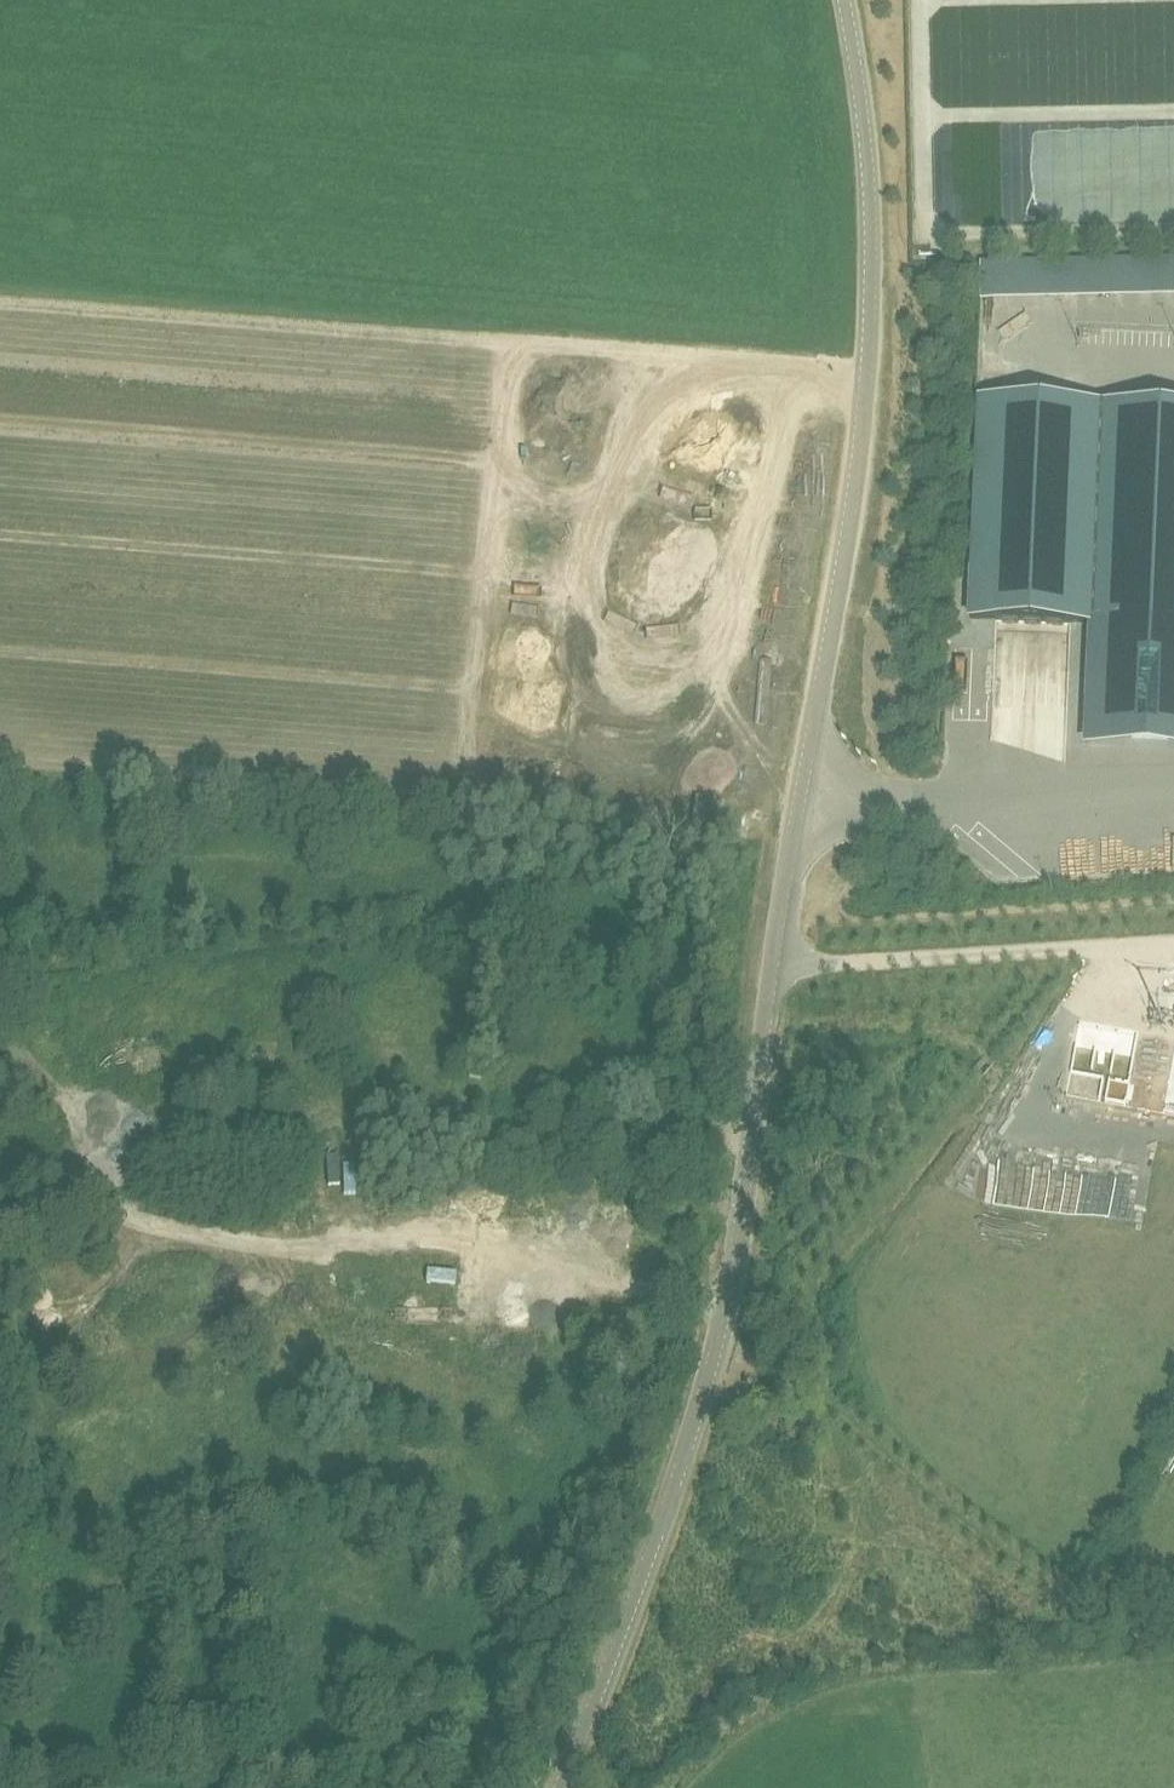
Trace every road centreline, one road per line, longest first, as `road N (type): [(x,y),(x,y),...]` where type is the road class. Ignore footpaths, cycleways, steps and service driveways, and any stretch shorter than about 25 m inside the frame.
road 1 (tertiary): [(560,1787),(710,1378),(730,1291),(804,769),(850,561),(870,218),(845,0)]

